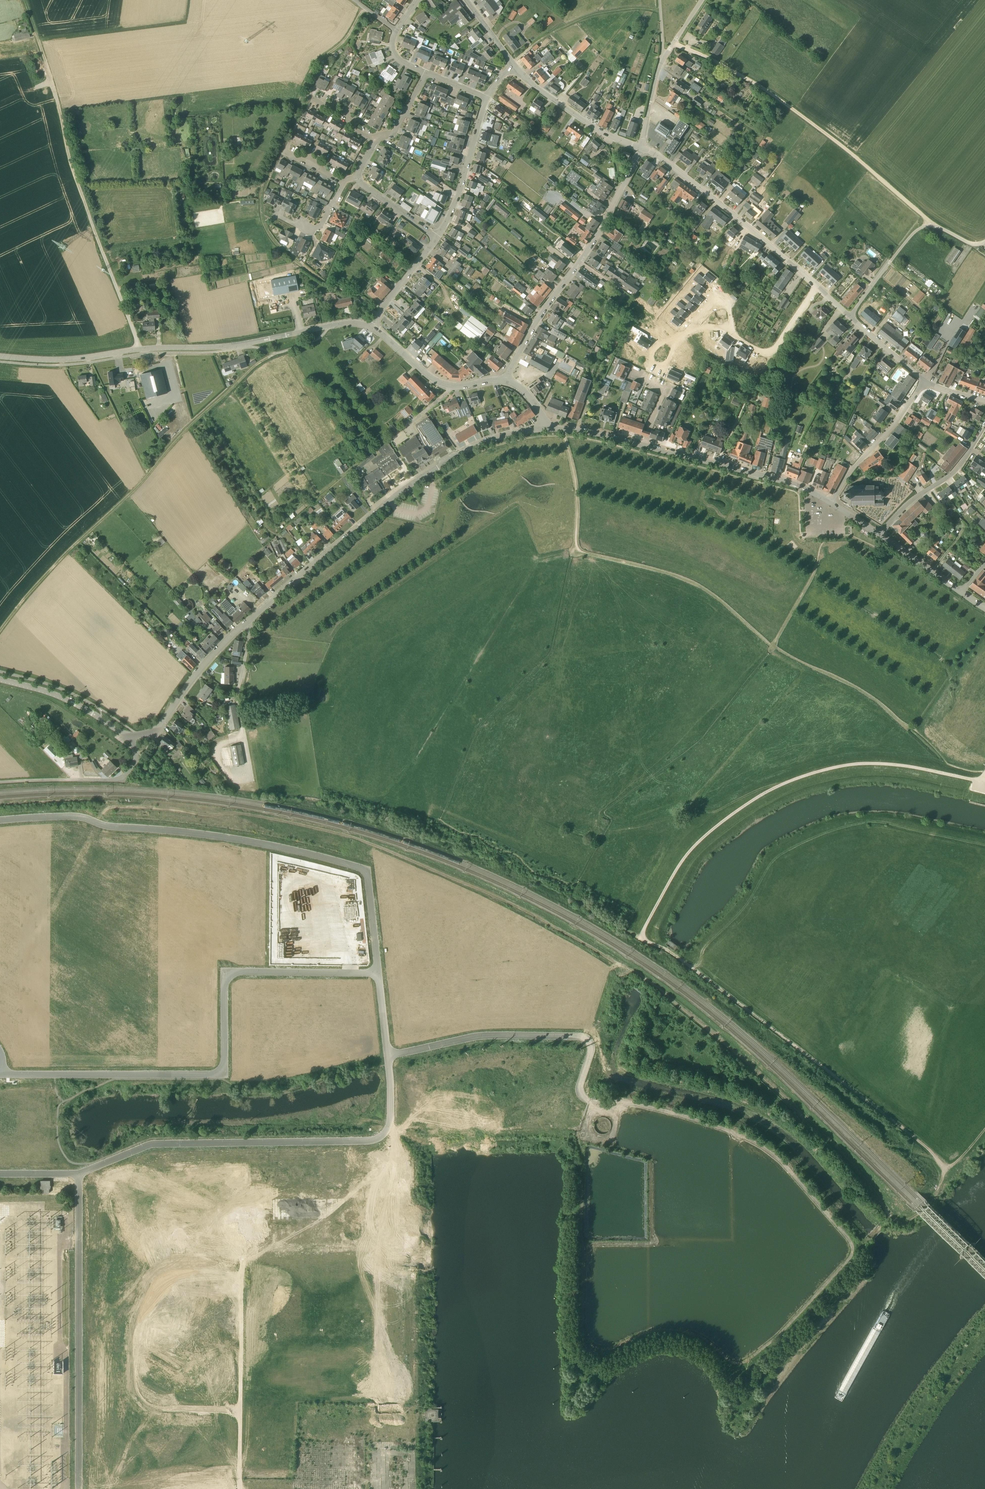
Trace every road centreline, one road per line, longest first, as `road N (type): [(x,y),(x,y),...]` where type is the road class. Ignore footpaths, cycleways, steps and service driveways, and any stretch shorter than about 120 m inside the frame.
road 1 (track): [(99,823),(107,809),(142,806),(316,828),(540,920),(676,1003),(854,1167),(889,1215),(904,1220),(928,1206),(947,1169),(926,1147),(712,983),(639,937),(704,836),(780,786),(856,764),(975,780),(984,774)]
road 2 (unclassified): [(133,737),(161,726),(227,641),(407,487),(489,441),(545,429)]
road 3 (unclassified): [(379,974),(360,868),(241,839),(69,816),(0,820)]
road 4 (unclassified): [(2,1074),(211,1075),(223,1064),(224,985),(234,973),(379,974)]
road 5 (track): [(0,632),(207,410),(275,353)]
road 6 (track): [(364,8),(308,77),(265,178),(261,212),(288,254),(378,316)]
road 7 (tertiary): [(0,356),(81,359),(233,346),(344,323),(373,327)]
road 8 (track): [(140,349),(23,0)]
road 9 (unclassified): [(587,1100),(580,1092),(591,1051),(583,1039),(492,1035),(390,1056),(379,974)]
road 10 (track): [(930,225),(786,105),(673,44)]
road 11 (unclassified): [(830,502),(731,465),(578,429),(545,429)]
road 12 (track): [(576,489),(580,552),(697,585),(773,647)]
road 13 (tertiary): [(506,380),(601,230),(641,147)]
road 14 (unclassified): [(817,285),(641,147)]
road 15 (unclassified): [(849,316),(918,230),(935,226),(972,244),(984,242)]
road 16 (unclassified): [(0,782),(122,779),(135,762),(133,737)]
road 17 (residential): [(878,535),(954,472),(984,426)]
road 18 (tertiary): [(506,380),(437,382),(373,327)]
road 19 (residential): [(830,502),(924,381)]
road 20 (tertiary): [(641,147),(588,124),(514,66)]
road 21 (unclassified): [(437,238),(486,98)]
road 22 (track): [(401,429),(293,520)]
road 23 (residential): [(817,285),(773,350),(759,351),(731,332)]

